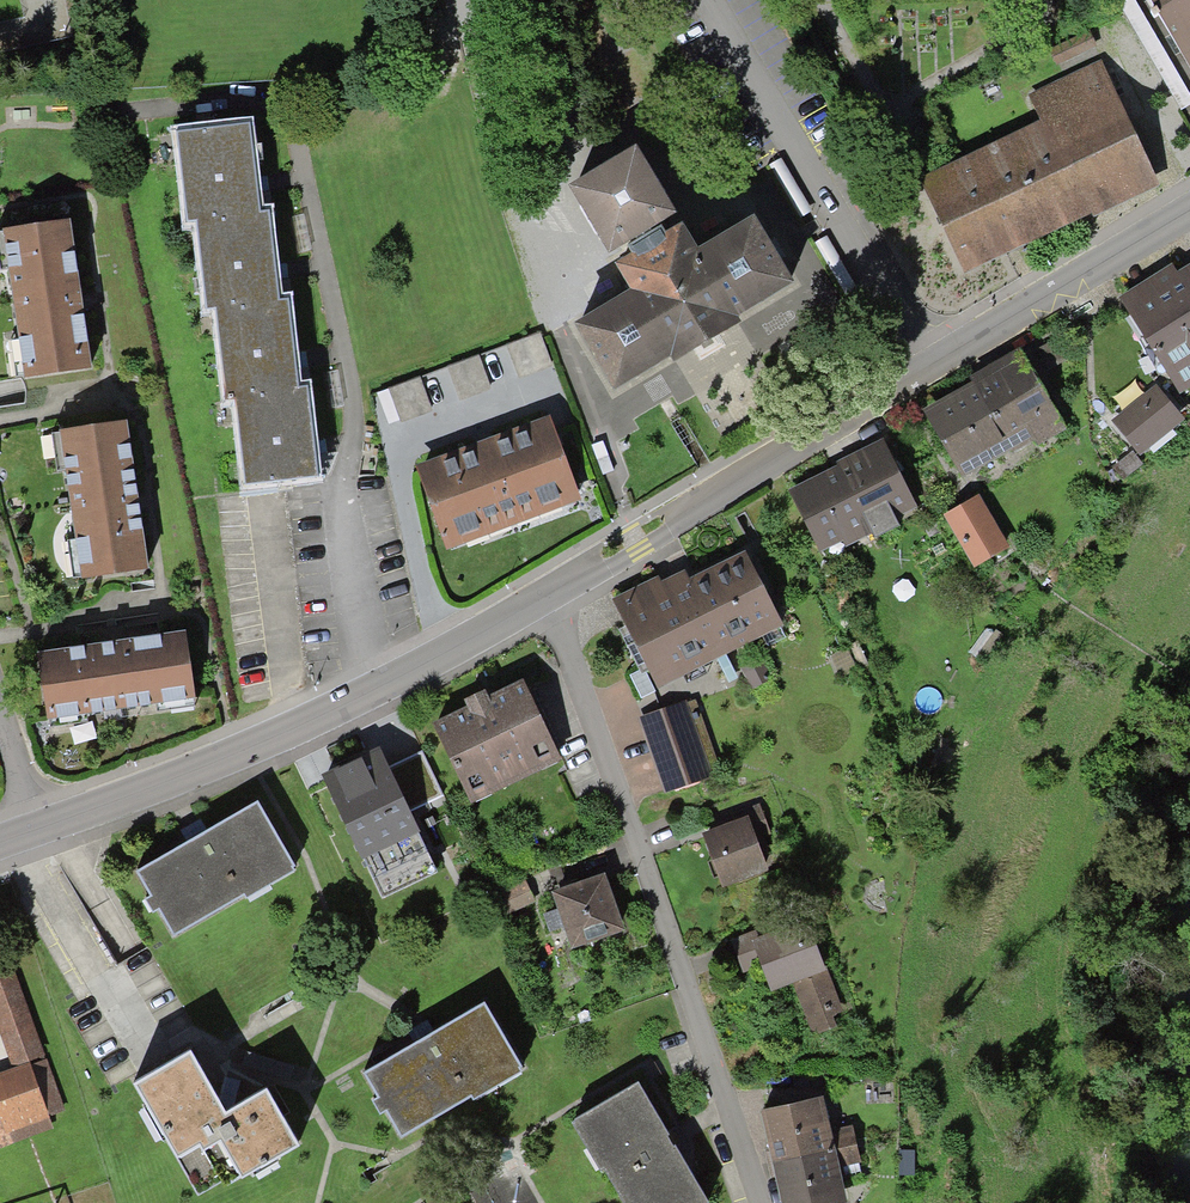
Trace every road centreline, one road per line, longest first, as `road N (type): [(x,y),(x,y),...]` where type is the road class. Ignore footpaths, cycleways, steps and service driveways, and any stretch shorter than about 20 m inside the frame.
road 1 (residential): [(541,597),(563,639),(760,1202)]
road 2 (residential): [(38,829),(261,743),(380,688),(541,597)]
road 3 (residential): [(541,597),(932,362)]
road 4 (residential): [(701,0),(932,362)]
road 5 (residential): [(932,362),(1189,207)]
road 6 (residential): [(38,829),(0,715)]

